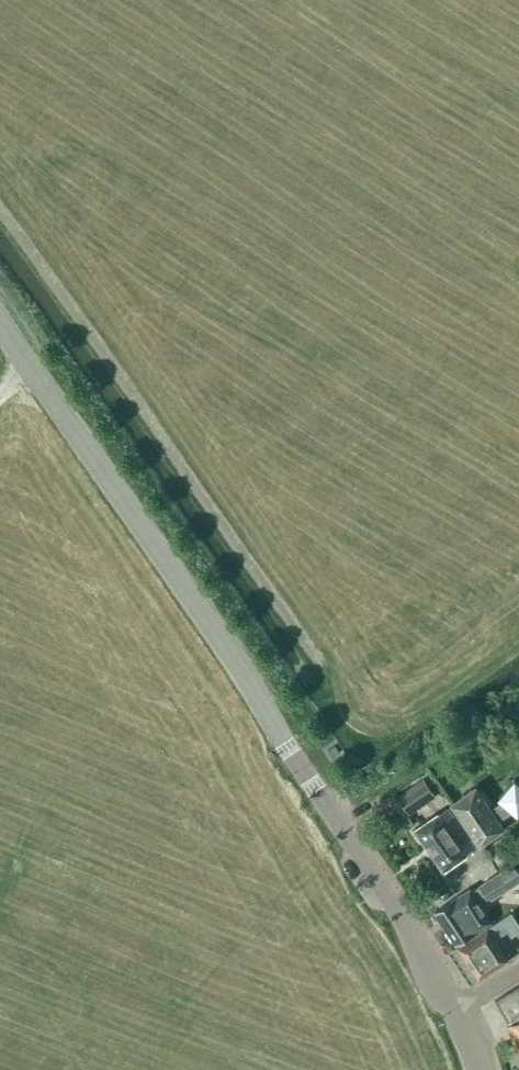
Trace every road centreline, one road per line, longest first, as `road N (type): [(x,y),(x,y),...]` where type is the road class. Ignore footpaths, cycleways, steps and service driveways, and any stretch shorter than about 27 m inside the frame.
road 1 (tertiary): [(461,1009),(407,915),(0,324)]

